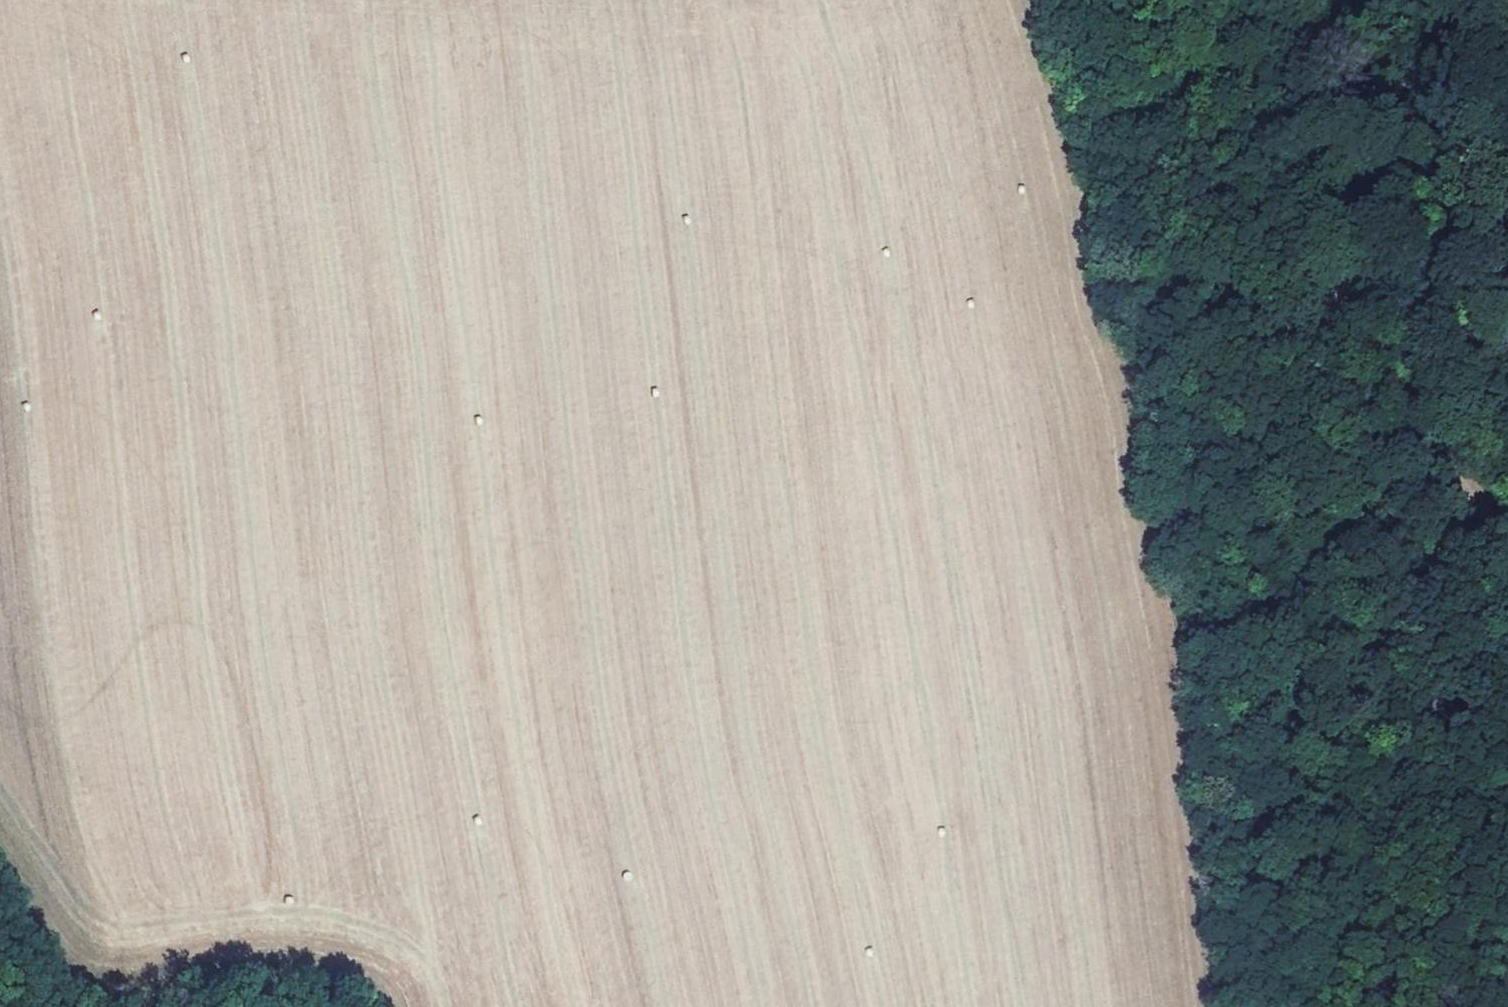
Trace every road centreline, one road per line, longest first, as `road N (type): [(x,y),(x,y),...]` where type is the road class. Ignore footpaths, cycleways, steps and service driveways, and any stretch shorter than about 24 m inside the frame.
road 1 (track): [(1181,0),(1363,337)]
road 2 (track): [(1363,337),(1344,0)]
road 3 (track): [(1507,539),(1363,337)]

